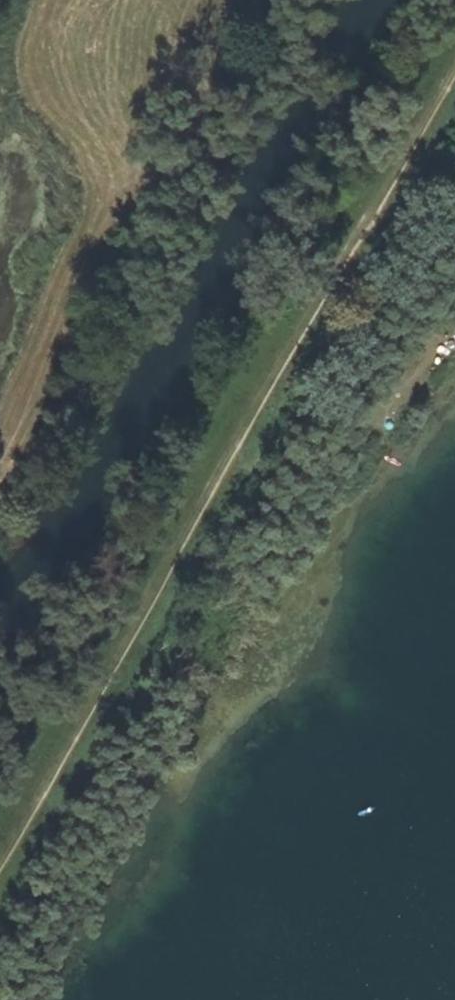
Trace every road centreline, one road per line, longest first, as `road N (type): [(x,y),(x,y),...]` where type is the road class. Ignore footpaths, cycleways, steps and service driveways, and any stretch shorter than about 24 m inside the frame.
road 1 (track): [(454,61),(0,853)]

